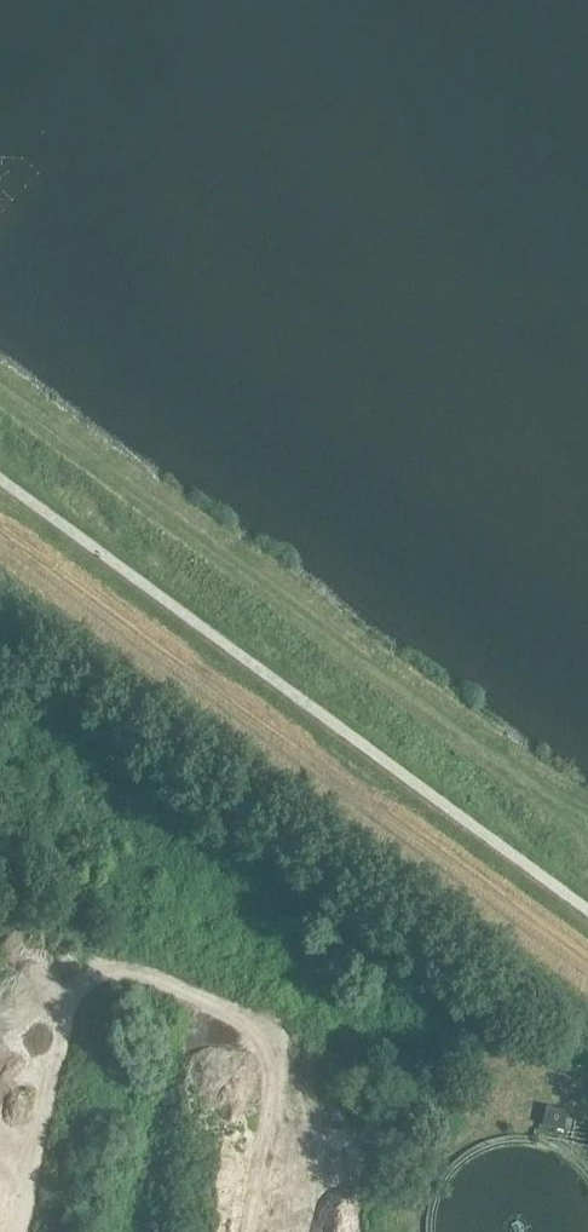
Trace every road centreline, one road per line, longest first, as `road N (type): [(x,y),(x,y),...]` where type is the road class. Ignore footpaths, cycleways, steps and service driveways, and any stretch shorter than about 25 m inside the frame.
road 1 (track): [(0,399),(587,824)]

